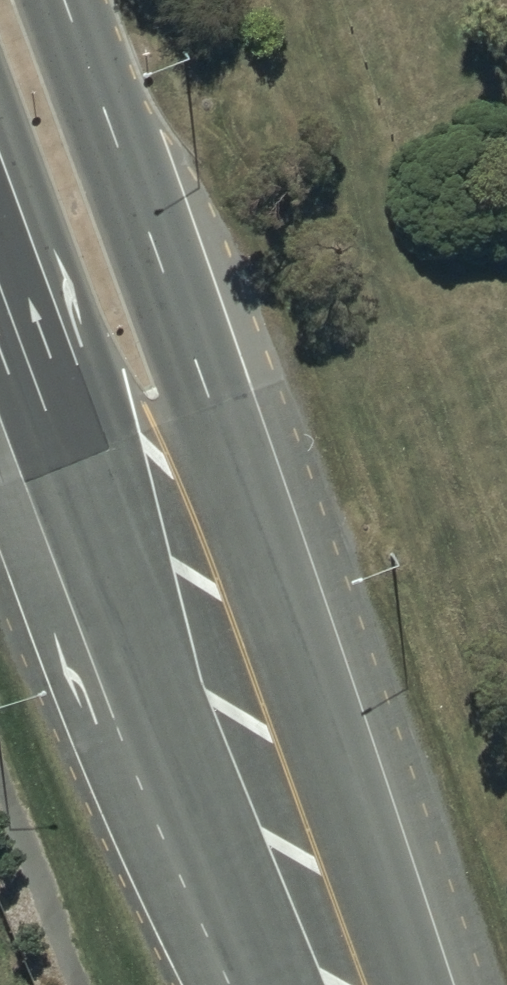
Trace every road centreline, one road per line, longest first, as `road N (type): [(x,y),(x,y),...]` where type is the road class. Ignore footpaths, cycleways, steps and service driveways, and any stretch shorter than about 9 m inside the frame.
road 1 (trunk): [(67,0),(410,984)]
road 2 (trunk): [(288,984),(0,240)]
road 3 (trunk): [(280,984),(104,770),(0,481)]

